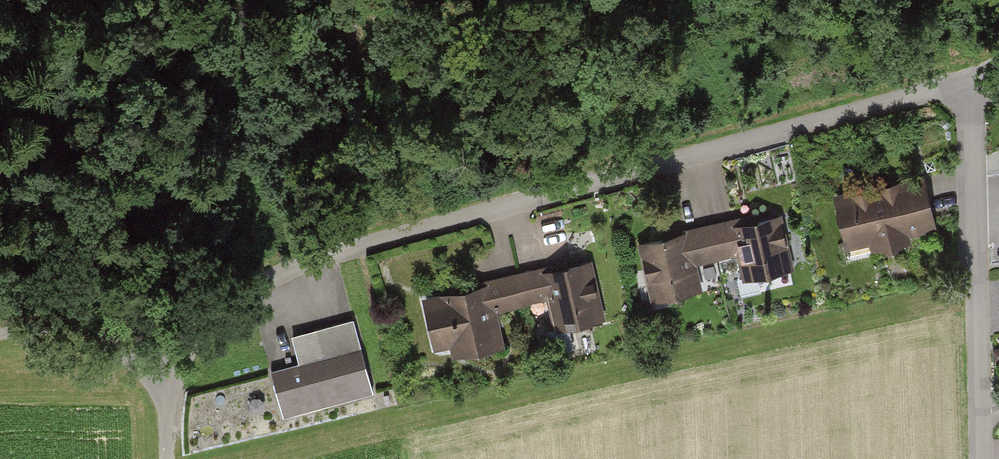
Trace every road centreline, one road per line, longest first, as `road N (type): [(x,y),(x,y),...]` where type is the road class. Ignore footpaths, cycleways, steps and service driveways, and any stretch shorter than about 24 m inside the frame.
road 1 (residential): [(167,458),(165,383),(182,348),(205,320),(271,277),(339,251),(969,83)]
road 2 (residential): [(980,458),(969,83)]
road 3 (track): [(0,335),(57,330),(90,337),(165,383)]

